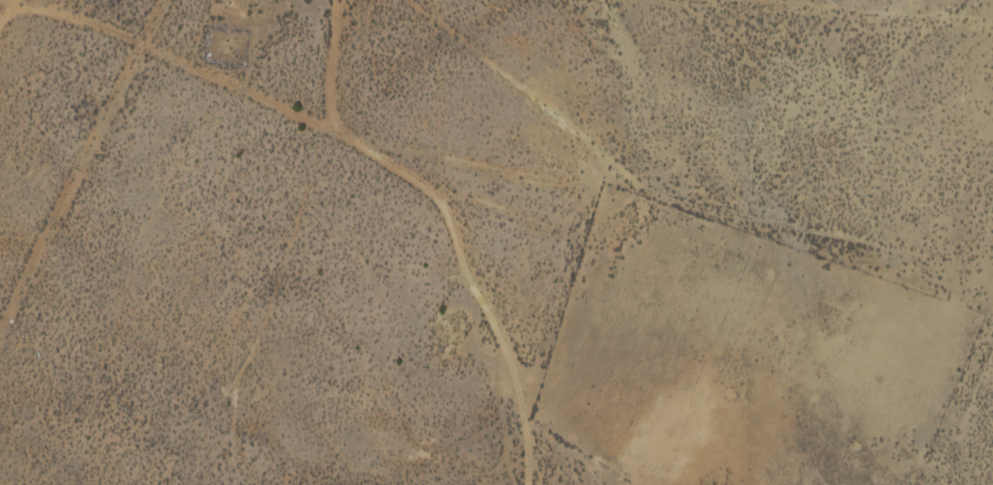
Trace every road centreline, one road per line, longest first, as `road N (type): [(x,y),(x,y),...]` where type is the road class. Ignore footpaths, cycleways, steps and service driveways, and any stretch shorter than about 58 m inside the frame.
road 1 (track): [(992,317),(892,271),(573,208),(453,203),(416,171),(0,21)]
road 2 (track): [(520,484),(526,418),(448,245),(453,203)]
road 3 (track): [(407,0),(558,155),(573,208)]

